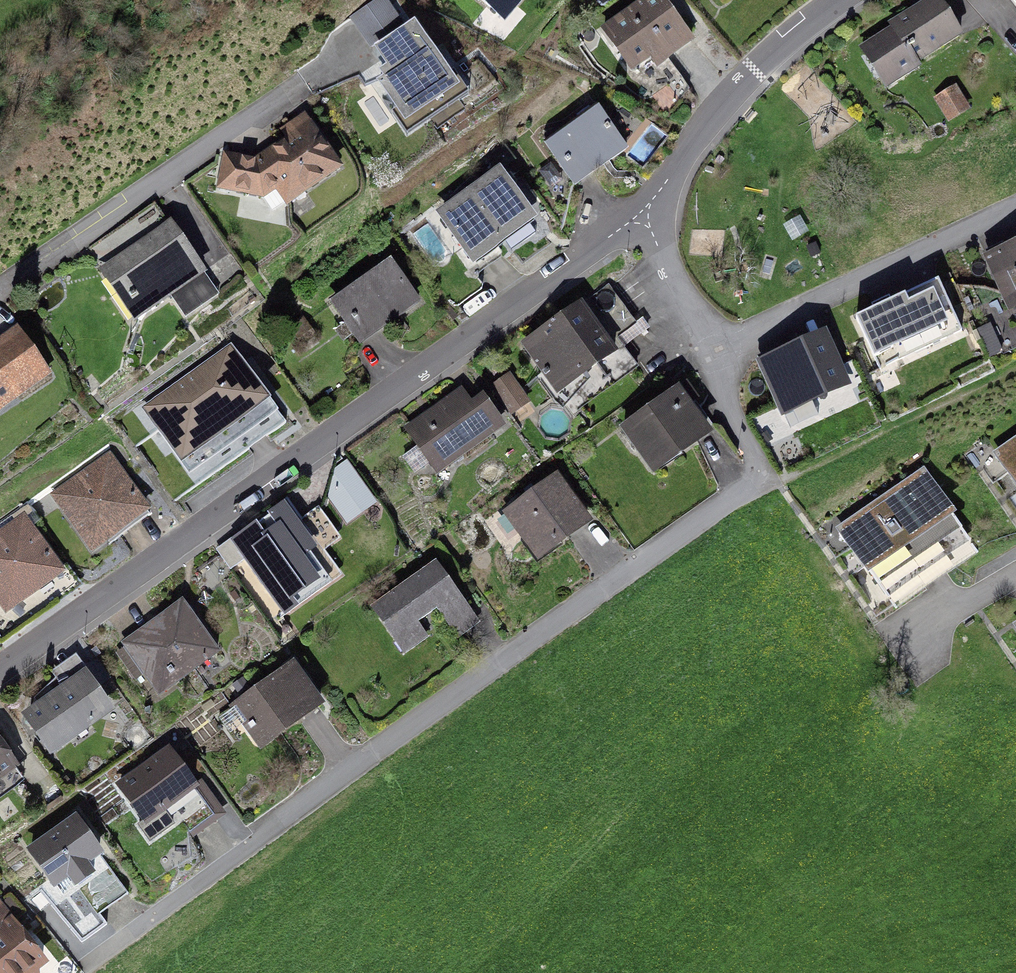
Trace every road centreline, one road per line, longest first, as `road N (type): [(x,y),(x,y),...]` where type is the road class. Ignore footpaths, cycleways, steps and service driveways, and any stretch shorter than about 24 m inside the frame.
road 1 (residential): [(710,349),(769,481),(712,512),(422,718),(85,970)]
road 2 (residential): [(647,209),(0,669)]
road 3 (residential): [(0,291),(307,85)]
road 4 (residential): [(710,349),(1015,205)]
road 5 (residential): [(829,0),(736,82),(647,209)]
road 6 (track): [(769,481),(1015,358)]
road 7 (residential): [(647,209),(710,349)]
road 8 (residential): [(894,650),(1015,574)]

